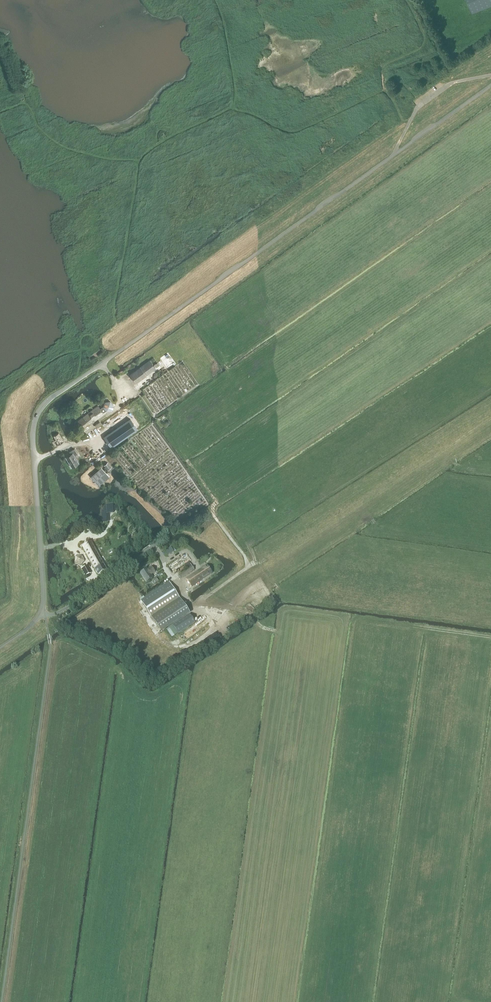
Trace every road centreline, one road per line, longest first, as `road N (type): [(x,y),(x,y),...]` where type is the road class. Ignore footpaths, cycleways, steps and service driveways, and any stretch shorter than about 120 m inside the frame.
road 1 (unclassified): [(0,648),(38,619),(44,601),(33,434),(41,407),(490,84)]
road 2 (track): [(249,566),(290,557),(442,456),(453,462)]
road 3 (track): [(198,604),(249,566),(210,511)]

